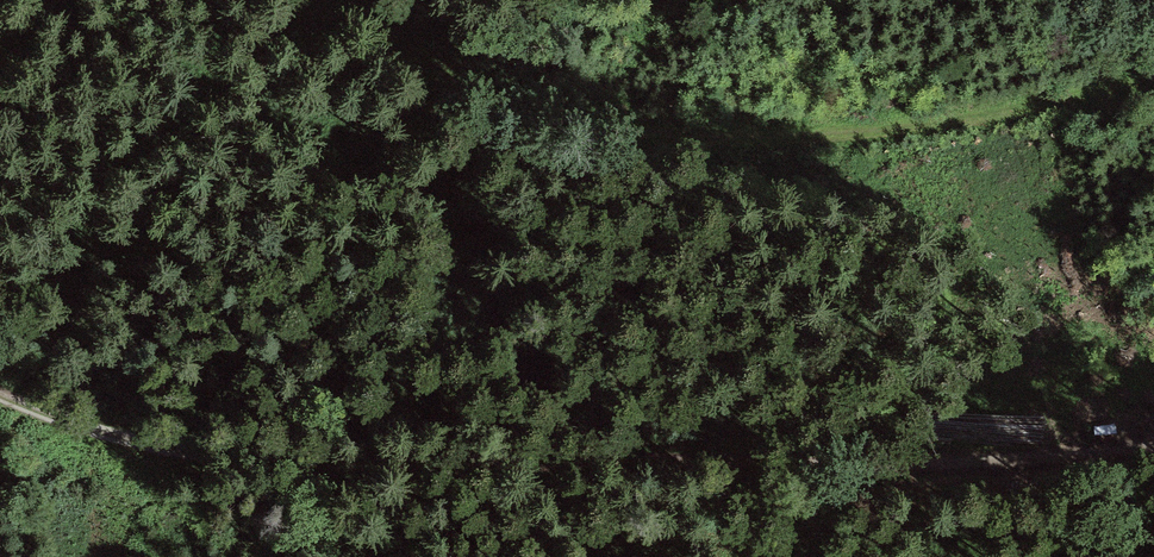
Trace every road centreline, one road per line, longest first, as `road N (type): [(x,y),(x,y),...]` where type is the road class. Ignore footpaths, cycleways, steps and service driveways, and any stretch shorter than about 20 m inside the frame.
road 1 (track): [(0,390),(153,445),(301,463),(945,464),(1153,445)]
road 2 (track): [(300,0),(421,66),(522,102),(709,133),(826,137),(945,123),(1153,76)]

